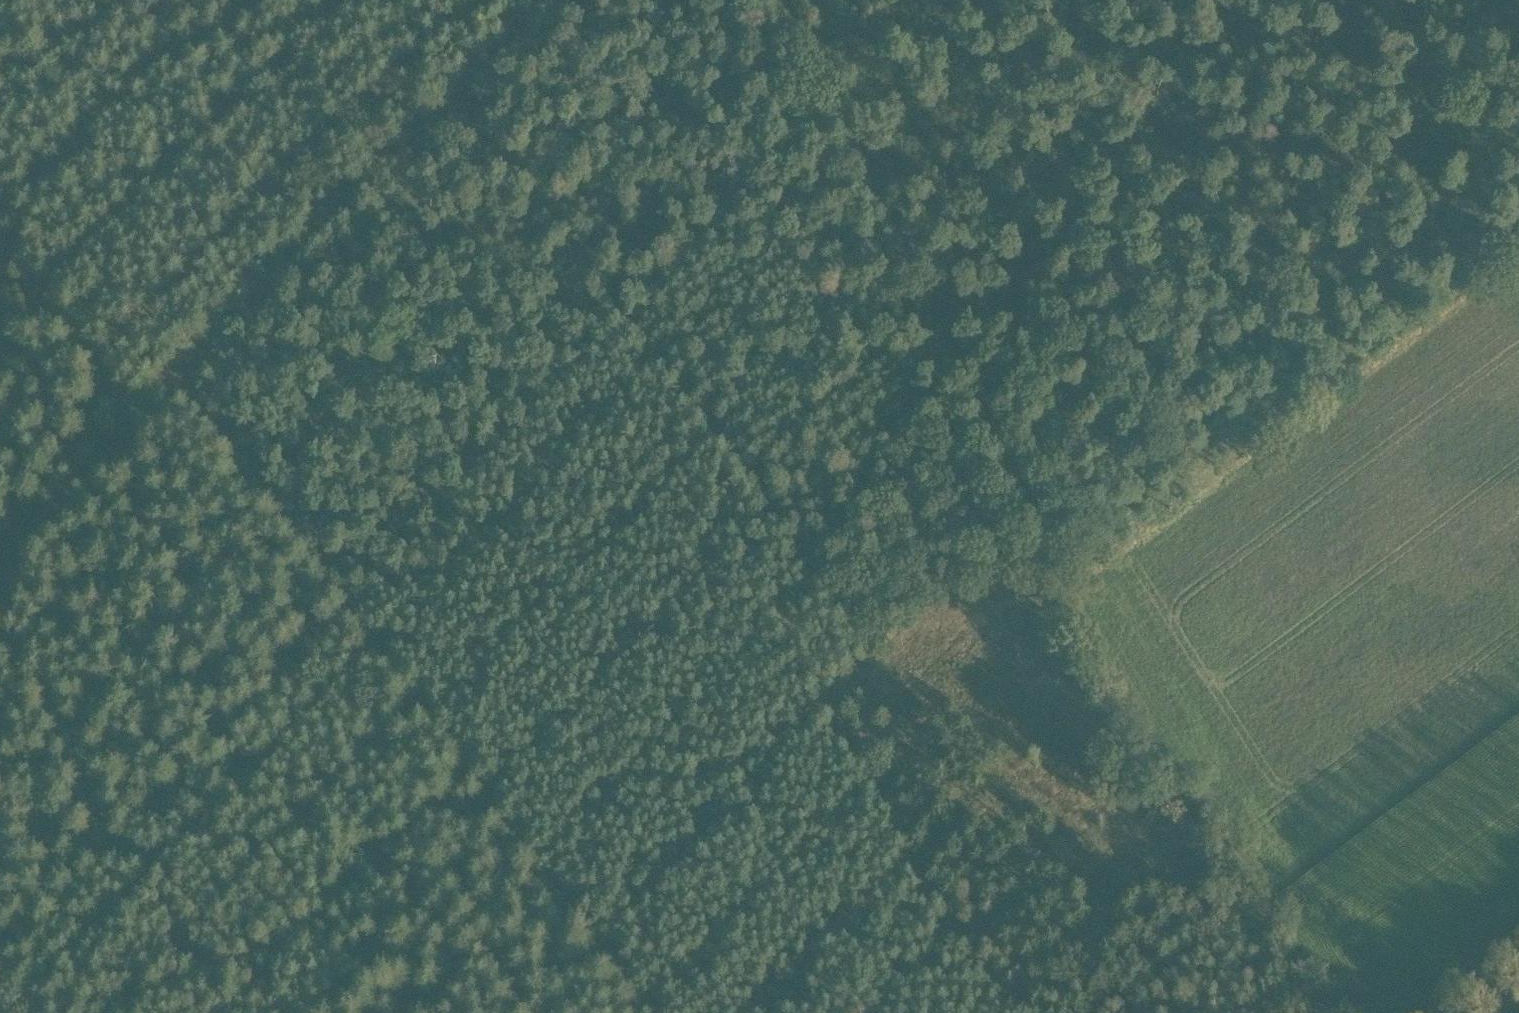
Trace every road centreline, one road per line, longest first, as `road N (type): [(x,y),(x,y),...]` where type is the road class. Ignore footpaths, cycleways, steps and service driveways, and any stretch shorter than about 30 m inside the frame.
road 1 (track): [(1313,1012),(1171,783),(1034,531),(788,0)]
road 2 (track): [(649,1012),(177,384)]
road 3 (track): [(177,384),(459,96)]
road 4 (track): [(0,564),(177,384)]
road 5 (track): [(459,96),(554,0)]

